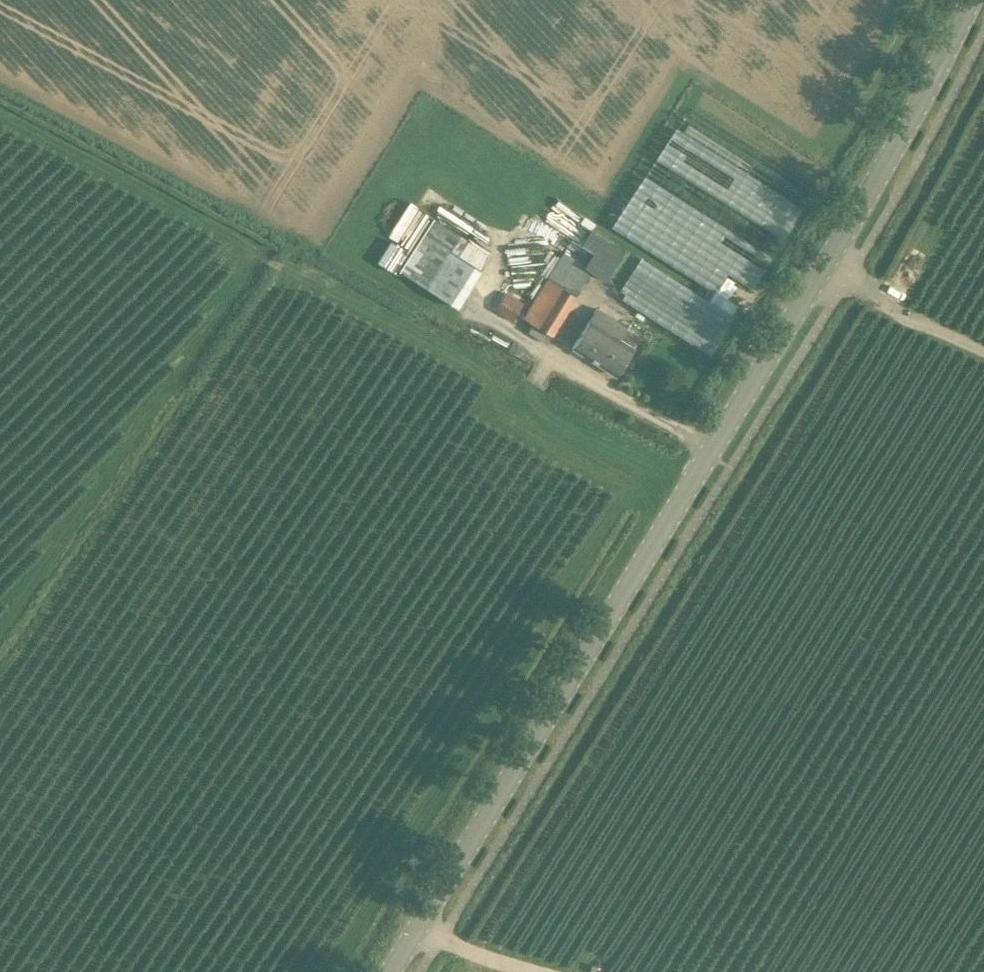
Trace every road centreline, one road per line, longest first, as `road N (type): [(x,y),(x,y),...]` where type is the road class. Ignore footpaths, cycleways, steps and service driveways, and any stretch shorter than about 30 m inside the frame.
road 1 (tertiary): [(390,971),(890,160),(970,0)]

